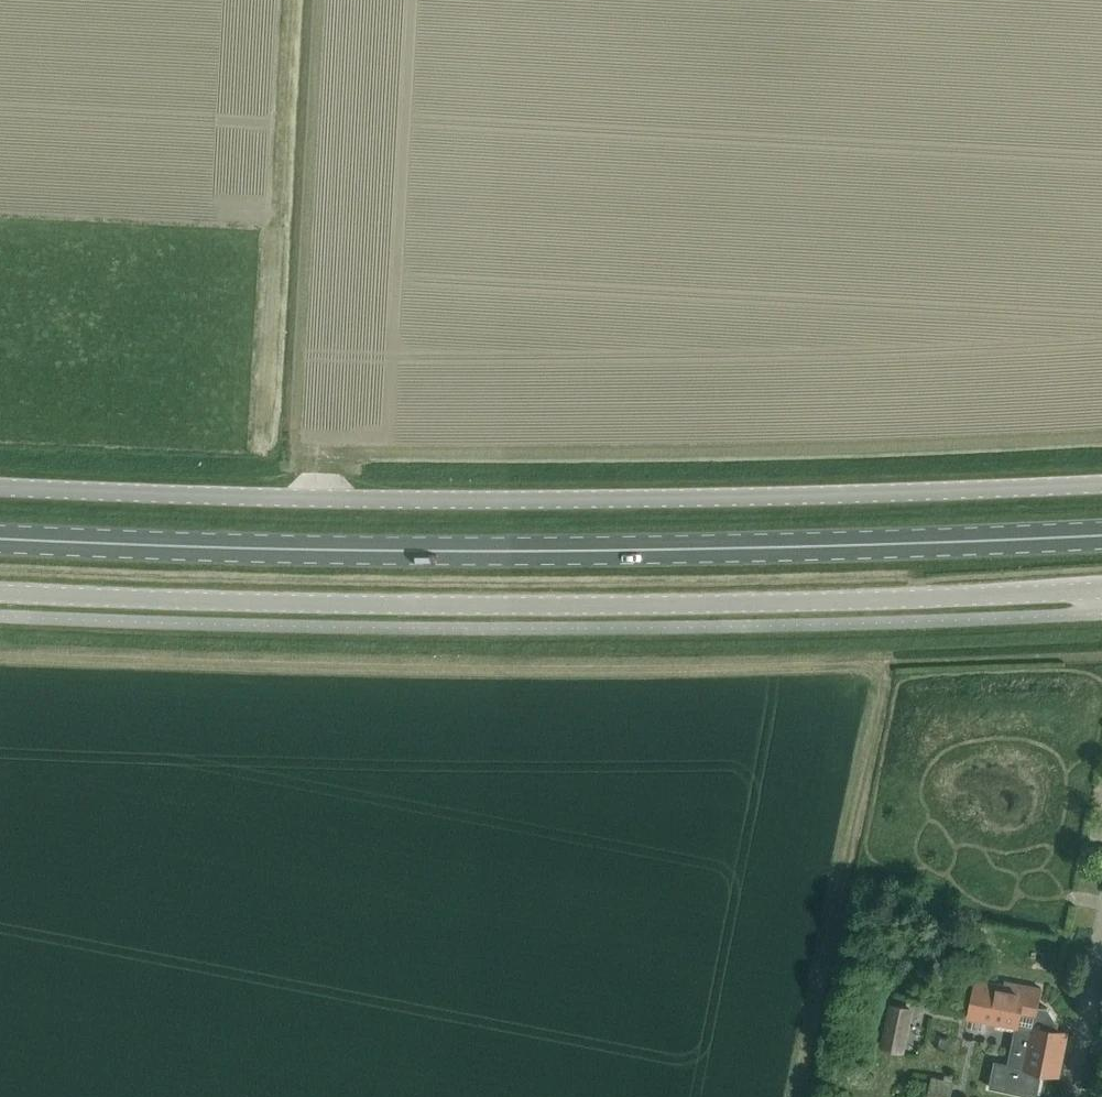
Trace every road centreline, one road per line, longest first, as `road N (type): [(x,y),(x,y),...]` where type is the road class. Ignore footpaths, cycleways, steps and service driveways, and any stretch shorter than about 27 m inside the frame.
road 1 (primary): [(0,538),(652,552),(1101,536)]
road 2 (unclassified): [(0,486),(714,499),(1101,484)]
road 3 (unclassified): [(0,593),(751,604),(1101,590)]

